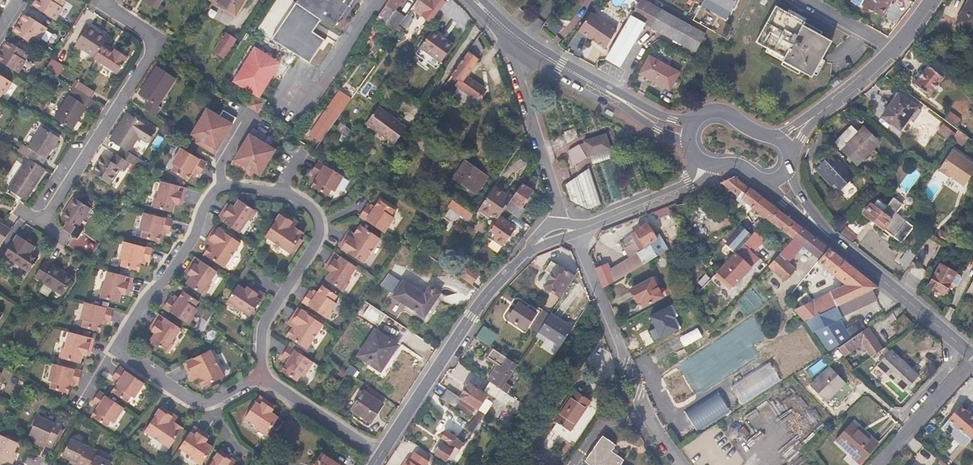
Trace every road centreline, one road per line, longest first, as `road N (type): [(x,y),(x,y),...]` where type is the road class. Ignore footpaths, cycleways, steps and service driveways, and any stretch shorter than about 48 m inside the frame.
road 1 (residential): [(105,0),(150,35),(153,50),(41,220)]
road 2 (residential): [(381,455),(481,302),(529,250)]
road 3 (residential): [(261,377),(263,326),(319,230),(308,205),(278,193)]
road 4 (secondary): [(972,356),(820,228)]
road 5 (residential): [(223,186),(120,351)]
road 6 (residential): [(522,42),(515,56),(559,223)]
road 7 (residential): [(381,455),(261,377)]
road 8 (residential): [(627,365),(575,233)]
road 9 (residential): [(878,464),(972,360)]
road 10 (residential): [(377,0),(320,87),(297,95)]

